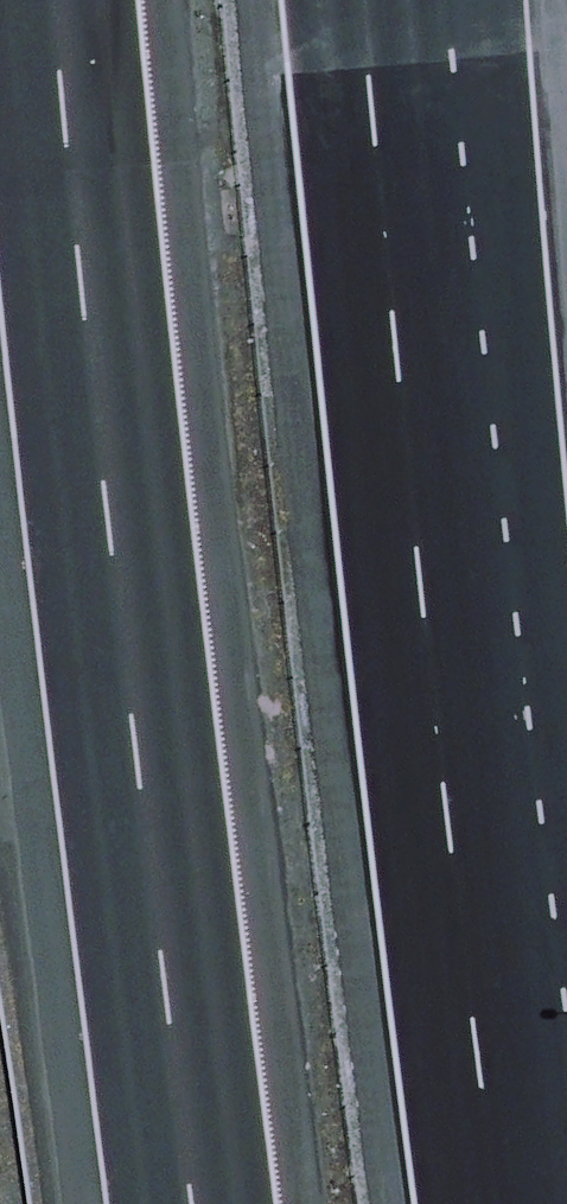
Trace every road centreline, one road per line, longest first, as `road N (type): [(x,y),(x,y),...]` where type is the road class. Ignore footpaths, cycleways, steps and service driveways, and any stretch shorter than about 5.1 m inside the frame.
road 1 (motorway): [(159,1203),(120,953),(9,0)]
road 2 (motorway): [(416,0),(560,1203)]

